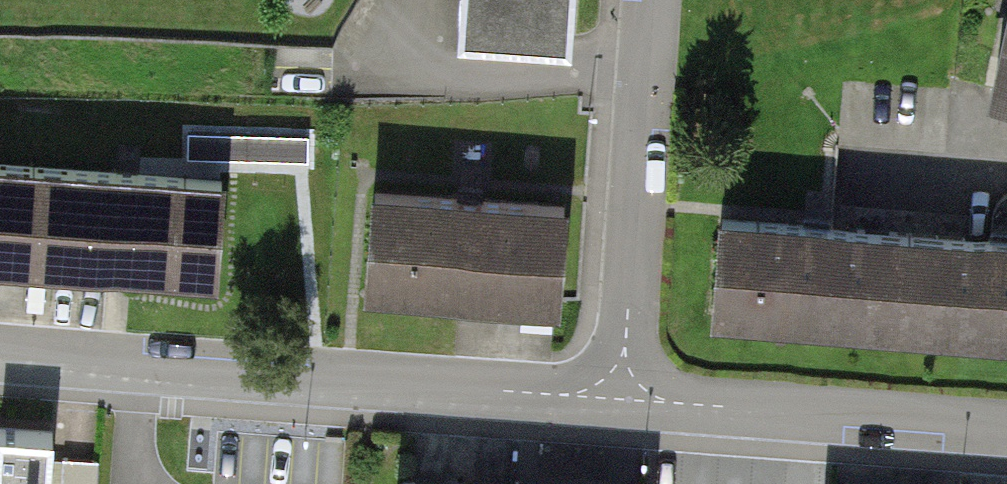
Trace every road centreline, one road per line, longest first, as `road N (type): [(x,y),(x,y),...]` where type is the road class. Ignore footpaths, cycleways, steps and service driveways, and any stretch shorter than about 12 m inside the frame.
road 1 (residential): [(0,347),(617,395)]
road 2 (residential): [(649,0),(617,395)]
road 3 (residential): [(617,395),(1006,429)]

